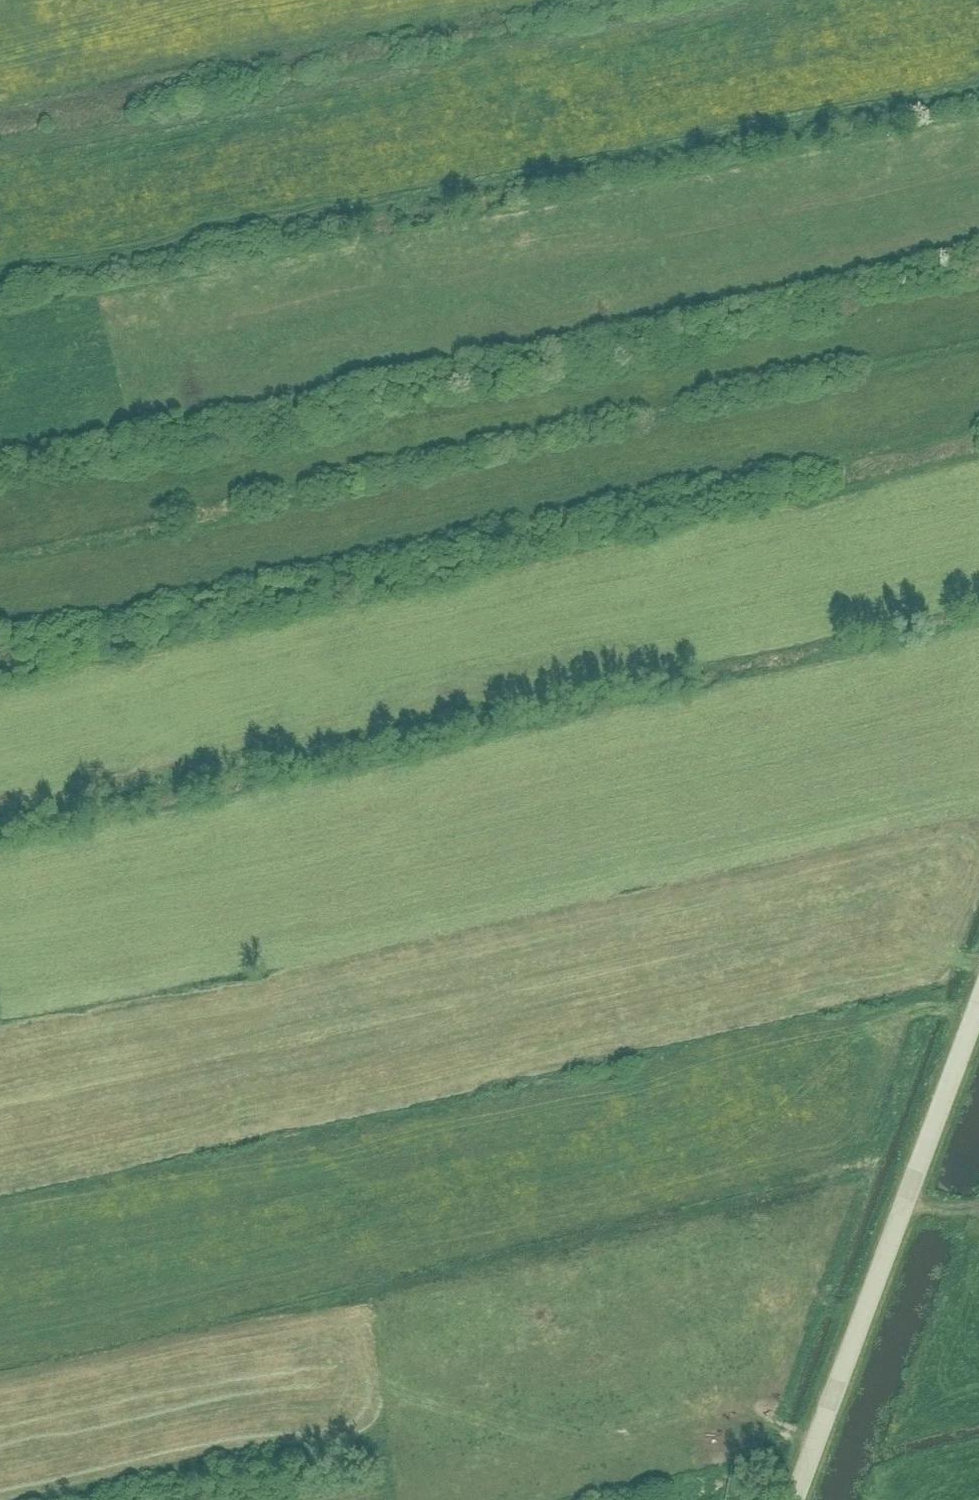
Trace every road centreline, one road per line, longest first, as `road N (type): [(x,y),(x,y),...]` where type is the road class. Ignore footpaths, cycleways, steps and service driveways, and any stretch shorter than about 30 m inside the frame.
road 1 (unclassified): [(792,1499),(978,988)]

